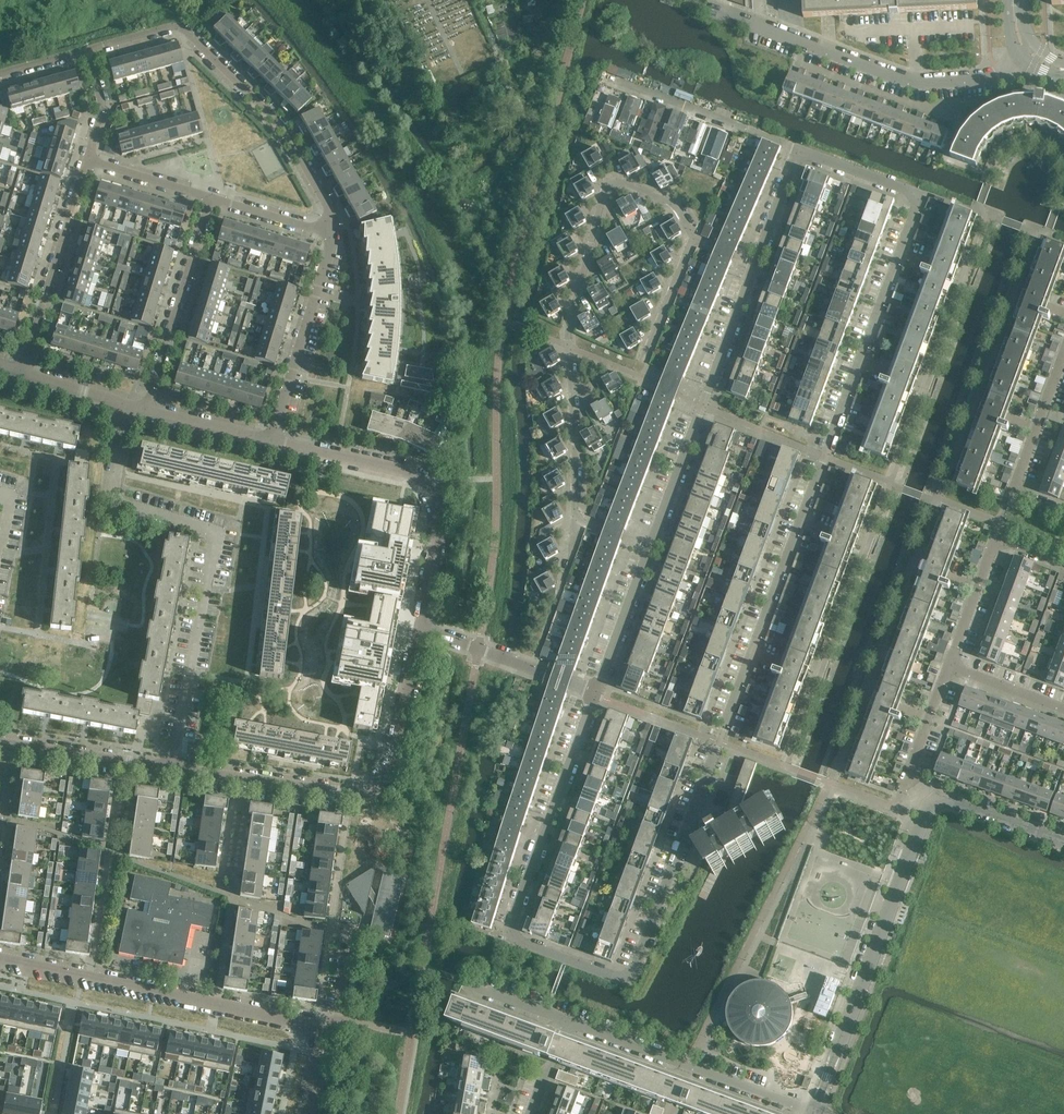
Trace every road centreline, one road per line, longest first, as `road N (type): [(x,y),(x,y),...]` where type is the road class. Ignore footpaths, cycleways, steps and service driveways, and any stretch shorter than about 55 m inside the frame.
road 1 (residential): [(625,978),(636,966),(915,209),(910,191),(800,148)]
road 2 (residential): [(652,546),(574,520),(568,346),(579,276),(614,185),(683,205),(696,239)]
road 3 (residential): [(169,768),(217,528),(118,493),(126,403)]
road 4 (residential): [(625,978),(515,937),(511,925),(597,691)]
road 5 (residential): [(421,626),(396,760),(367,791),(169,768)]
road 6 (tertiary): [(812,1113),(931,791)]
road 7 (residential): [(313,1029),(0,960)]
road 8 (residential): [(421,626),(440,531),(429,484),(413,472),(272,440)]
road 9 (residential): [(652,546),(755,264)]
road 10 (residential): [(999,72),(923,80),(713,6)]
road 11 (residential): [(334,237),(302,148),(280,116),(180,28)]
road 12 (residential): [(812,1113),(572,1022)]
road 13 (residential): [(23,373),(88,159)]
road 14 (residential): [(147,410),(213,200)]
road 15 (residential): [(272,440),(334,237)]
road 16 (residential): [(800,148),(609,78)]
road 17 (residential): [(597,691),(421,626)]
road 18 (residential): [(169,768),(0,743)]
road 19 (residential): [(597,691),(652,546)]
road 20 (residential): [(1018,493),(1018,472),(1063,349)]
road 21 (residential): [(931,791),(907,780),(951,667)]
road 22 (tertiary): [(931,791),(1063,842)]
road 23 (residential): [(951,667),(994,539)]
road 24 (residential): [(213,200),(88,159)]
road 25 (residential): [(272,440),(147,410)]
road 26 (residential): [(334,237),(213,200)]
road 27 (residential): [(755,264),(800,148)]
road 28 (residential): [(651,352),(696,239)]

